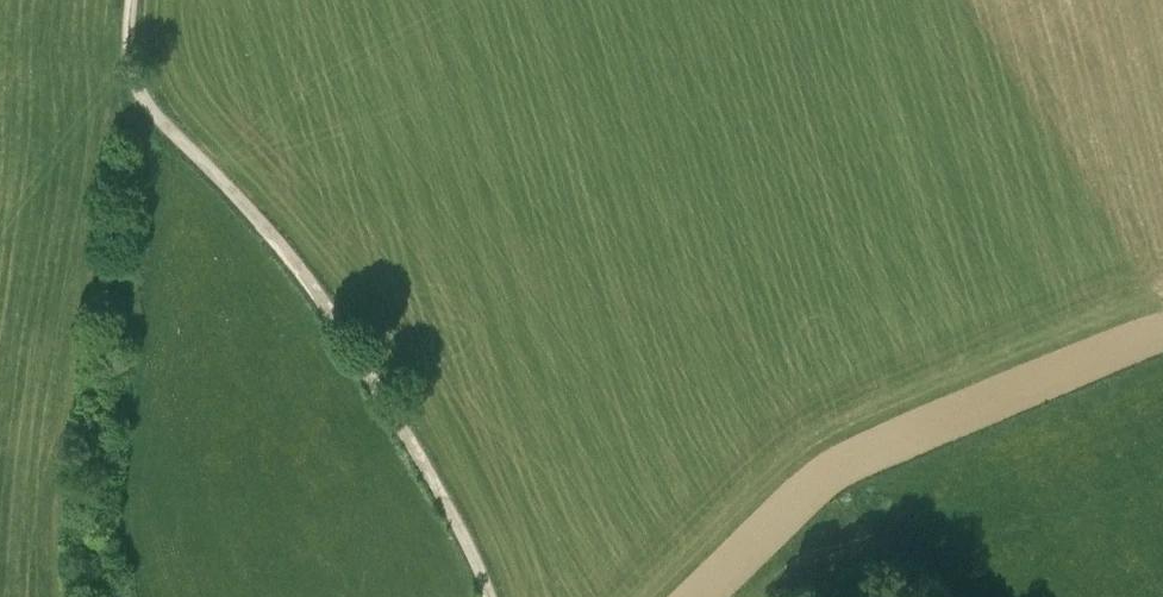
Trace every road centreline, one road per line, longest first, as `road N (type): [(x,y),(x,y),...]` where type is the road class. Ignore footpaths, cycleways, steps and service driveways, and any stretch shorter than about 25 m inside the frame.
road 1 (track): [(490,596),(441,491),(318,290),(136,88)]

